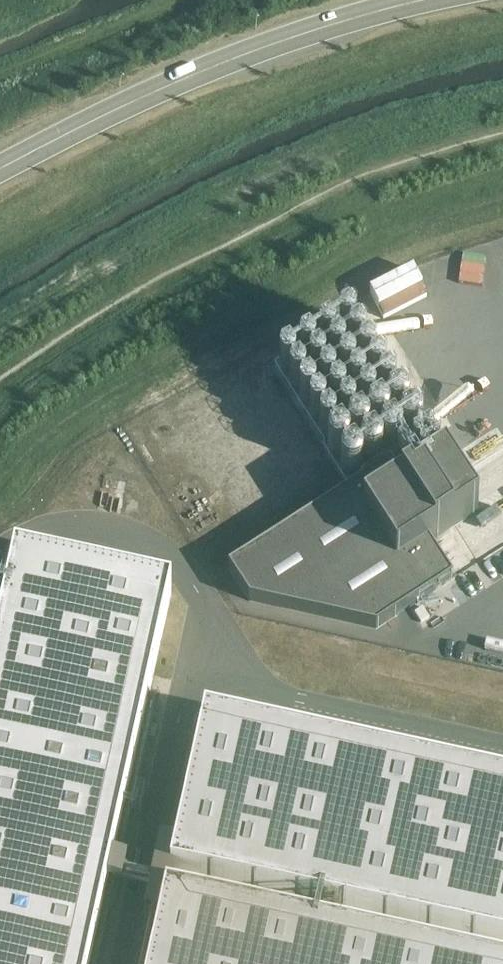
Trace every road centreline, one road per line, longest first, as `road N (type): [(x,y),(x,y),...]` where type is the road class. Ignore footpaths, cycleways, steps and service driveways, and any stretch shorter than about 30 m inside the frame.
road 1 (primary): [(0,169),(223,61),(421,0)]

